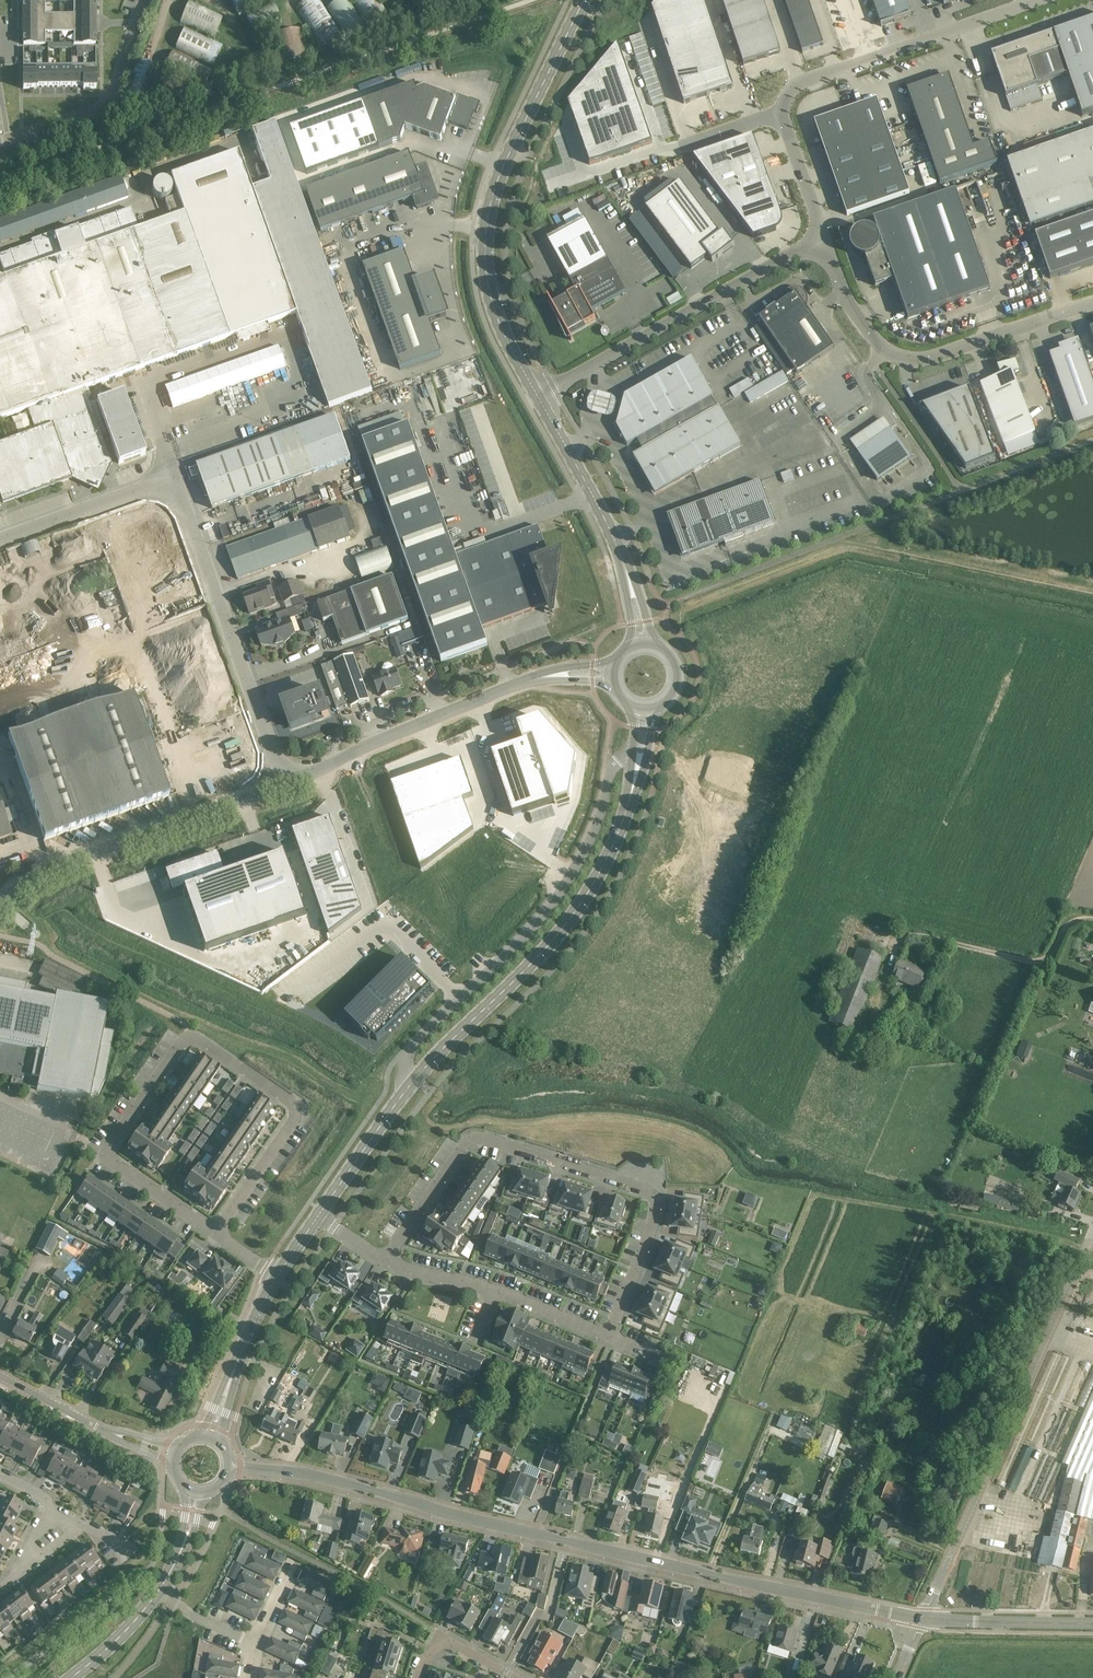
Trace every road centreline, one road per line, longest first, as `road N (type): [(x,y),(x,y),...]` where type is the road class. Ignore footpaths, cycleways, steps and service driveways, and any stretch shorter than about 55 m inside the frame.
road 1 (tertiary): [(921,1621),(301,1474),(229,1469)]
road 2 (tertiary): [(318,1217),(425,1071),(524,974),(600,877),(639,770),(644,703)]
road 3 (unclassified): [(0,540),(142,488),(179,496),(281,786)]
road 4 (residential): [(385,1260),(472,1138),(655,1196),(652,1230),(609,1337)]
road 5 (unclassified): [(1045,0),(790,91),(783,113),(824,255)]
road 6 (tertiary): [(540,396),(495,314),(486,235),(502,176),(584,0)]
road 7 (unclassified): [(921,1621),(1092,1232)]
road 8 (residential): [(215,1233),(294,1122),(293,1104),(204,1041),(188,1040),(105,1156)]
road 9 (unclassified): [(281,786),(539,678),(618,673)]
road 10 (unclassified): [(824,255),(880,348),(914,362),(1092,302)]
road 11 (unclassified): [(540,396),(791,256),(824,255)]
road 12 (unclassified): [(0,904),(54,868),(281,786)]
road 13 (tertiary): [(643,648),(621,552),(540,396)]
road 14 (residential): [(609,1337),(494,1291),(385,1260)]
road 15 (residential): [(8,140),(104,105),(145,0)]
road 16 (tertiary): [(173,1456),(93,1426),(0,1376)]
road 17 (tertiary): [(207,1436),(276,1278)]
road 18 (unclassified): [(957,491),(1092,439)]
road 19 (residential): [(105,1156),(215,1233)]
road 20 (tertiary): [(70,1677),(160,1589)]
road 21 (tertiary): [(969,1621),(1092,1623)]
road 22 (residential): [(418,1677),(443,1645),(512,1677)]

